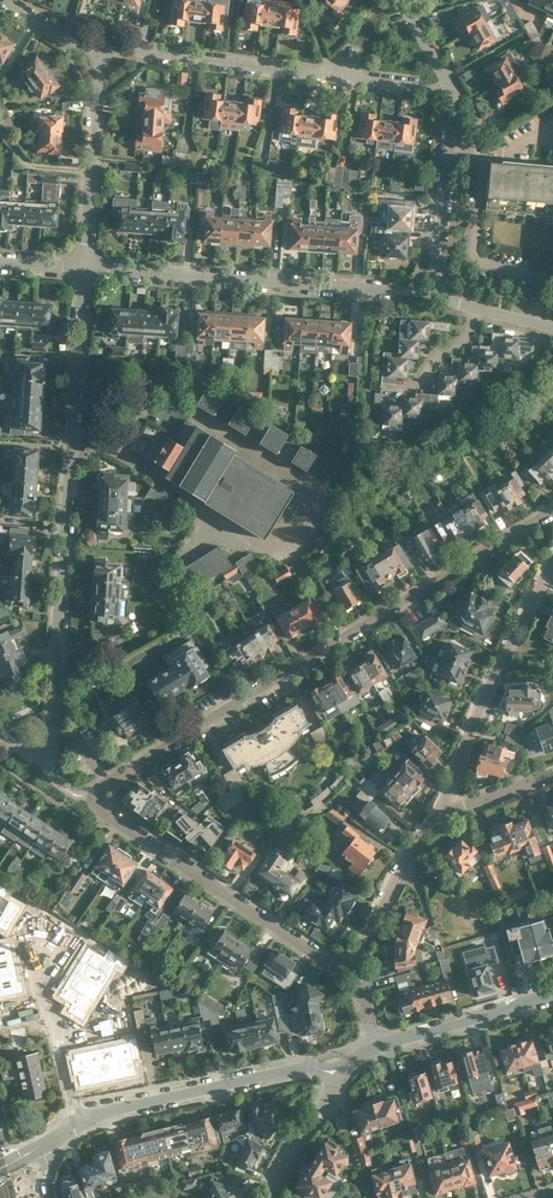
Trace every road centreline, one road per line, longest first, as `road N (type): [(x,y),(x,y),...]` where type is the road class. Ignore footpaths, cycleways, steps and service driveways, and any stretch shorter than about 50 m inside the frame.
road 1 (residential): [(349,967),(328,963),(103,811),(94,794),(552,509)]
road 2 (residential): [(47,751),(83,269)]
road 3 (residential): [(479,308),(438,290),(451,100),(401,0)]
road 4 (residential): [(100,50),(408,86)]
road 5 (residential): [(83,269),(390,288)]
road 6 (residential): [(43,1146),(93,1115),(335,1066)]
road 7 (residential): [(552,562),(454,763),(441,808)]
road 8 (residential): [(83,269),(100,50)]
road 9 (residential): [(441,808),(349,967)]
road 10 (residential): [(378,1047),(552,996)]
road 11 (residential): [(269,1197),(331,1094),(335,1066)]
road 12 (residential): [(386,397),(418,383),(472,331),(479,308)]

